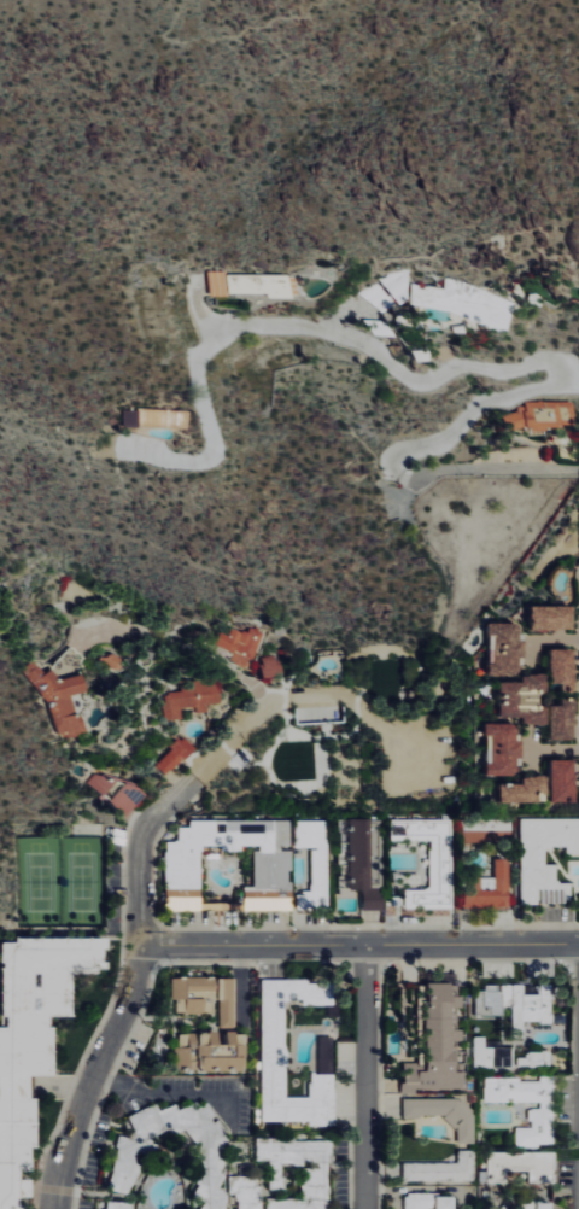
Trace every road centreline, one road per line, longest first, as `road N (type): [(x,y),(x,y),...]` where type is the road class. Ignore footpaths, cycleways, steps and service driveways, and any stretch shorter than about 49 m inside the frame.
road 1 (residential): [(181,467),(197,465),(204,452),(195,356),(212,337),(240,325),(357,344),(409,384),(460,368),(558,368),(560,382),(550,389),(480,407),(449,437),(388,457),(393,478),(415,483)]
road 2 (residential): [(350,693),(265,703),(148,828),(139,869),(136,975),(69,1147),(57,1208)]
road 3 (residential): [(141,945),(578,945)]
road 4 (residential): [(365,1208),(365,945)]
road 5 (residential): [(415,483),(408,518),(444,571),(435,649),(425,665)]
road 6 (residential): [(415,483),(450,472),(578,472)]

